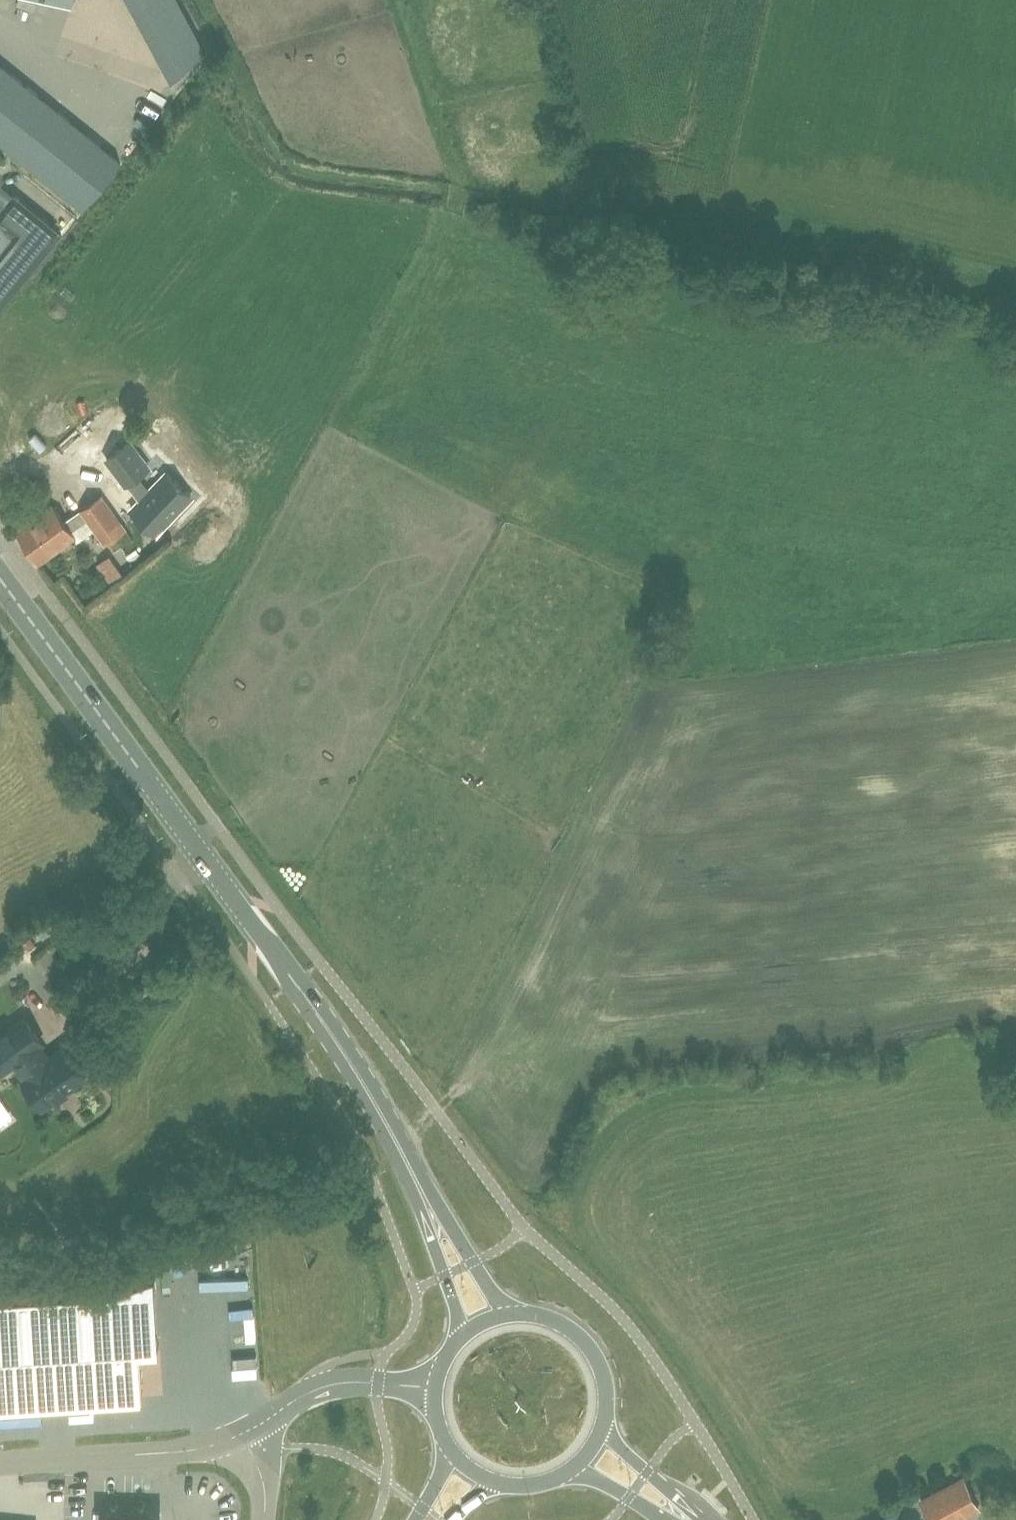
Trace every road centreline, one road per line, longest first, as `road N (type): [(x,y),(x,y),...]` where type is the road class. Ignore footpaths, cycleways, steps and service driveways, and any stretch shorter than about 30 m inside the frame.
road 1 (primary): [(416,1178),(295,983),(0,581)]
road 2 (unclassified): [(0,1464),(201,1450),(245,1435)]
road 3 (track): [(435,1109),(510,1063),(623,1037)]
road 4 (primary): [(601,1432),(607,1407),(595,1357),(556,1323),(505,1317)]
road 5 (primary): [(505,1317),(416,1178)]
road 6 (primary): [(416,1178),(466,1335)]
road 7 (primary): [(700,1519),(601,1432)]
road 8 (unclassified): [(436,1389),(348,1384),(311,1394)]

